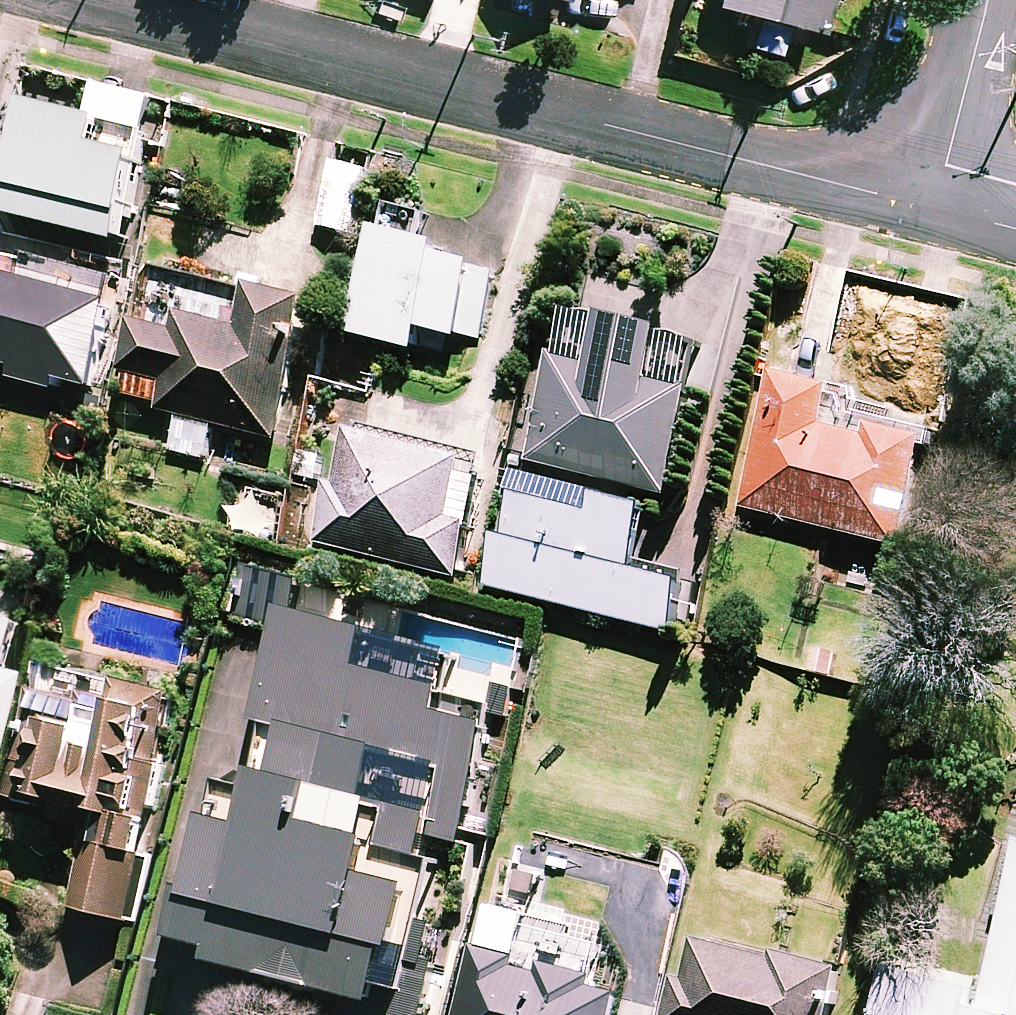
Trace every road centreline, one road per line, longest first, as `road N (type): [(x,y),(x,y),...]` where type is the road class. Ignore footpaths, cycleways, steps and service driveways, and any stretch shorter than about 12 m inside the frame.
road 1 (residential): [(105,0),(935,207)]
road 2 (residential): [(935,207),(991,0)]

